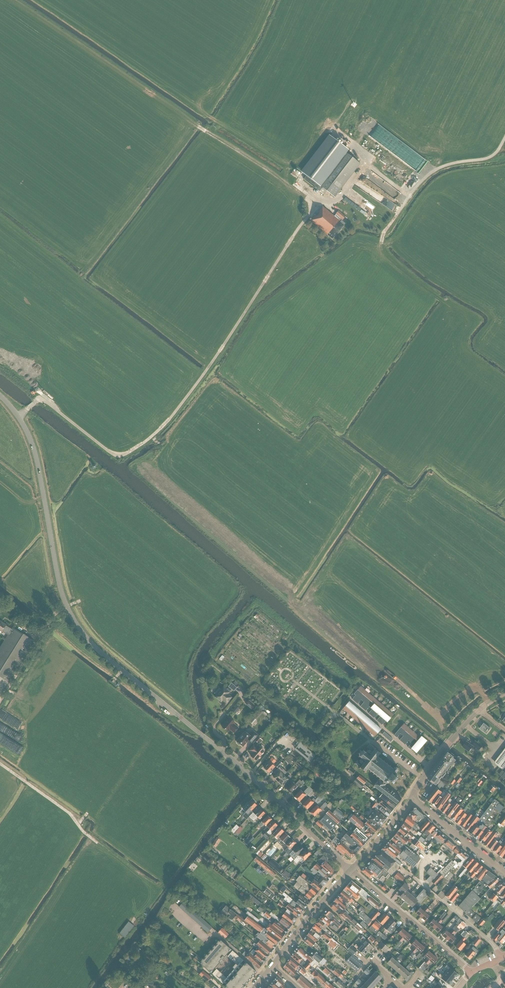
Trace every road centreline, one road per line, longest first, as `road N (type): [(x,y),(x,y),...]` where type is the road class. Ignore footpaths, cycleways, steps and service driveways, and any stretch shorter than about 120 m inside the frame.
road 1 (tertiary): [(221,750),(76,623),(58,579),(32,445),(0,395)]
road 2 (tertiary): [(352,871),(221,750)]
road 3 (unclassified): [(471,972),(352,871)]
road 4 (track): [(195,124),(317,203)]
road 5 (track): [(0,763),(97,842)]
road 6 (tertiary): [(273,966),(352,871)]

